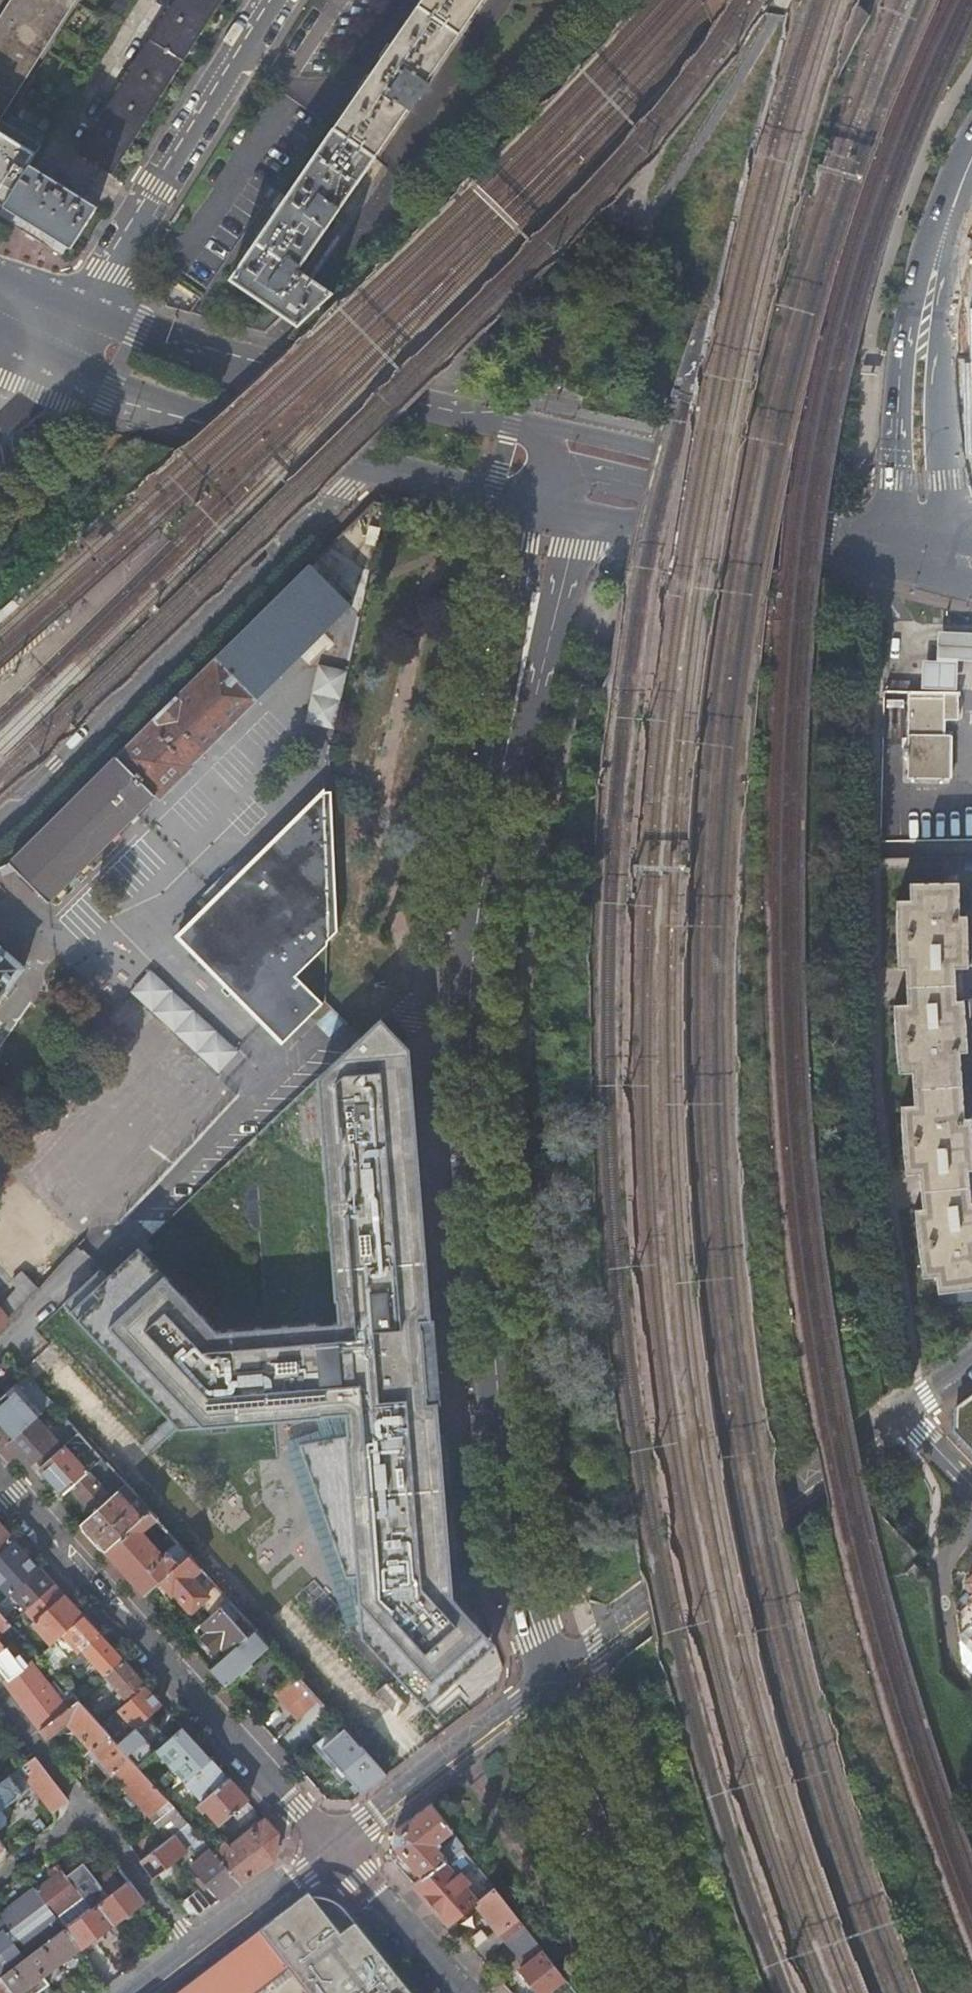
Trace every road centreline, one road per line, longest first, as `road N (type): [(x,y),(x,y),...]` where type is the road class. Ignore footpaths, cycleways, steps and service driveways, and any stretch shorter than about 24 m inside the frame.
road 1 (secondary): [(555,1677),(521,1576),(494,1338),(470,965),(550,508)]
road 2 (unclassified): [(0,823),(367,464)]
road 3 (tertiary): [(0,1475),(107,1608),(151,1644),(333,1848)]
road 4 (secondary): [(536,427),(393,399),(89,304)]
road 5 (tertiary): [(905,1412),(555,1677)]
road 6 (residential): [(89,304),(276,0)]
road 7 (secondary): [(678,1992),(555,1677)]
road 8 (secondary): [(55,364),(214,427),(367,464)]
road 9 (secondary): [(941,253),(913,297),(897,465),(895,505),(925,552)]
road 10 (secondary): [(925,552),(953,506),(941,253)]
road 11 (residential): [(196,1950),(88,1810),(0,1877)]
road 12 (tertiary): [(555,1677),(333,1848)]
road 13 (secondary): [(731,508),(657,452),(536,427)]
road 14 (secondary): [(731,508),(812,534),(925,552)]
road 15 (secondary): [(731,508),(584,474),(550,508)]
road 16 (tertiary): [(333,1848),(465,1992)]
road 17 (secondary): [(367,464),(550,508)]
road 18 (secondary): [(550,508),(638,531),(731,508)]
road 19 (residential): [(971,1534),(940,1566),(954,1669),(971,1688)]
road 20 (tertiary): [(333,1848),(196,1950)]

